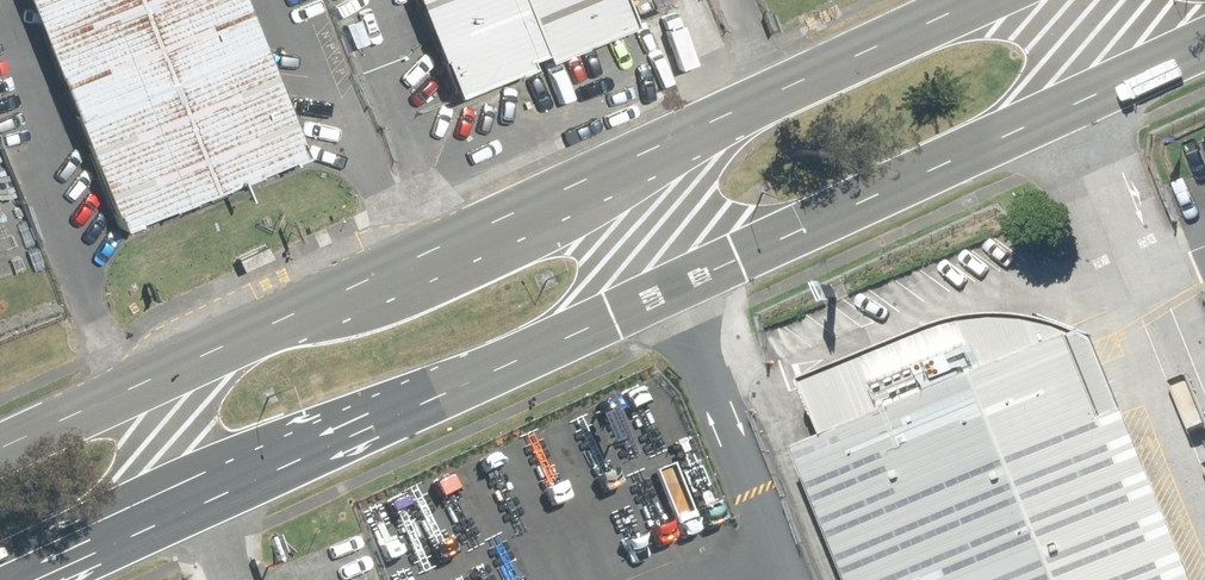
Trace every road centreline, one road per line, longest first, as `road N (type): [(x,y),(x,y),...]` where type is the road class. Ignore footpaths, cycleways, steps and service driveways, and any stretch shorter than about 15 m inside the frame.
road 1 (primary): [(675,278),(14,579)]
road 2 (primary): [(0,459),(628,173)]
road 3 (primary): [(1129,70),(675,278)]
road 4 (primary): [(628,173),(1009,0)]

